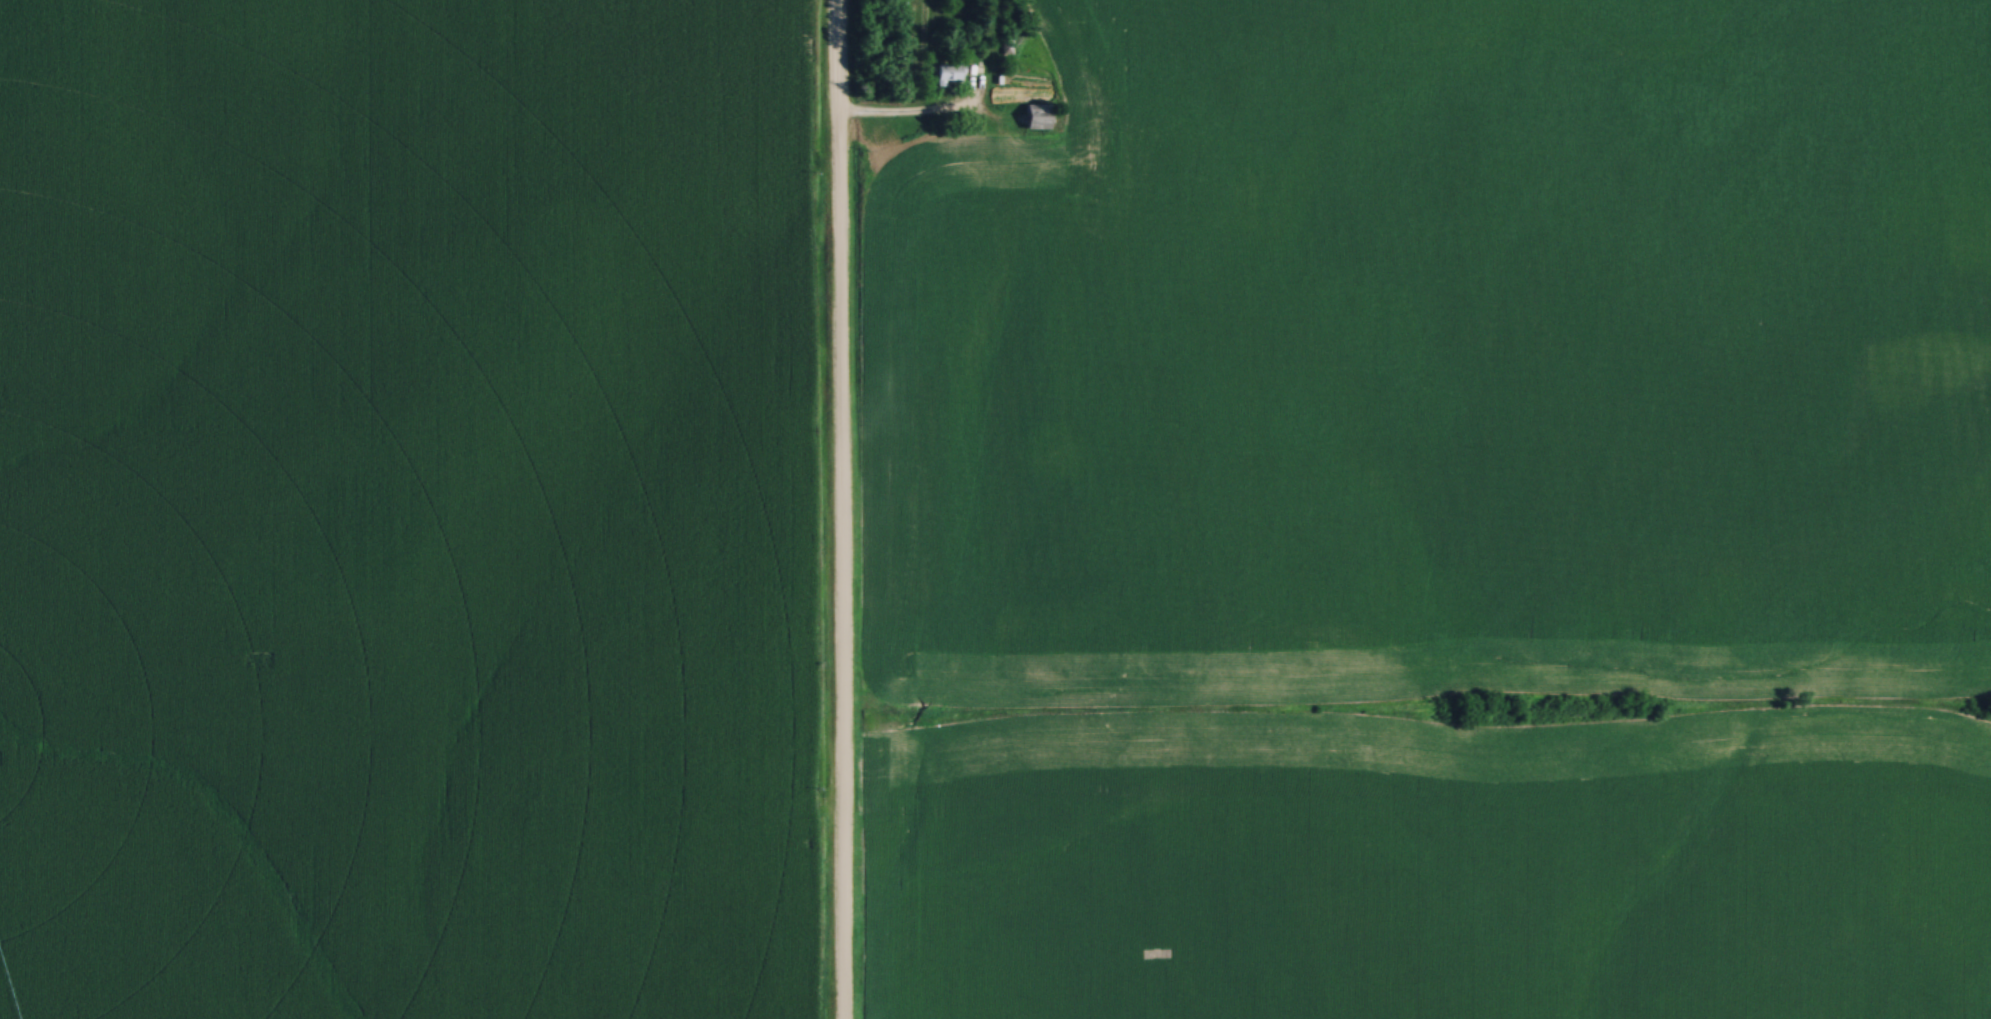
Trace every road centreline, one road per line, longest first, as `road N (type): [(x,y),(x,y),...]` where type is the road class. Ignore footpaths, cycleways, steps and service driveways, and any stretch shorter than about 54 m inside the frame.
road 1 (residential): [(843,1018),(836,0)]

